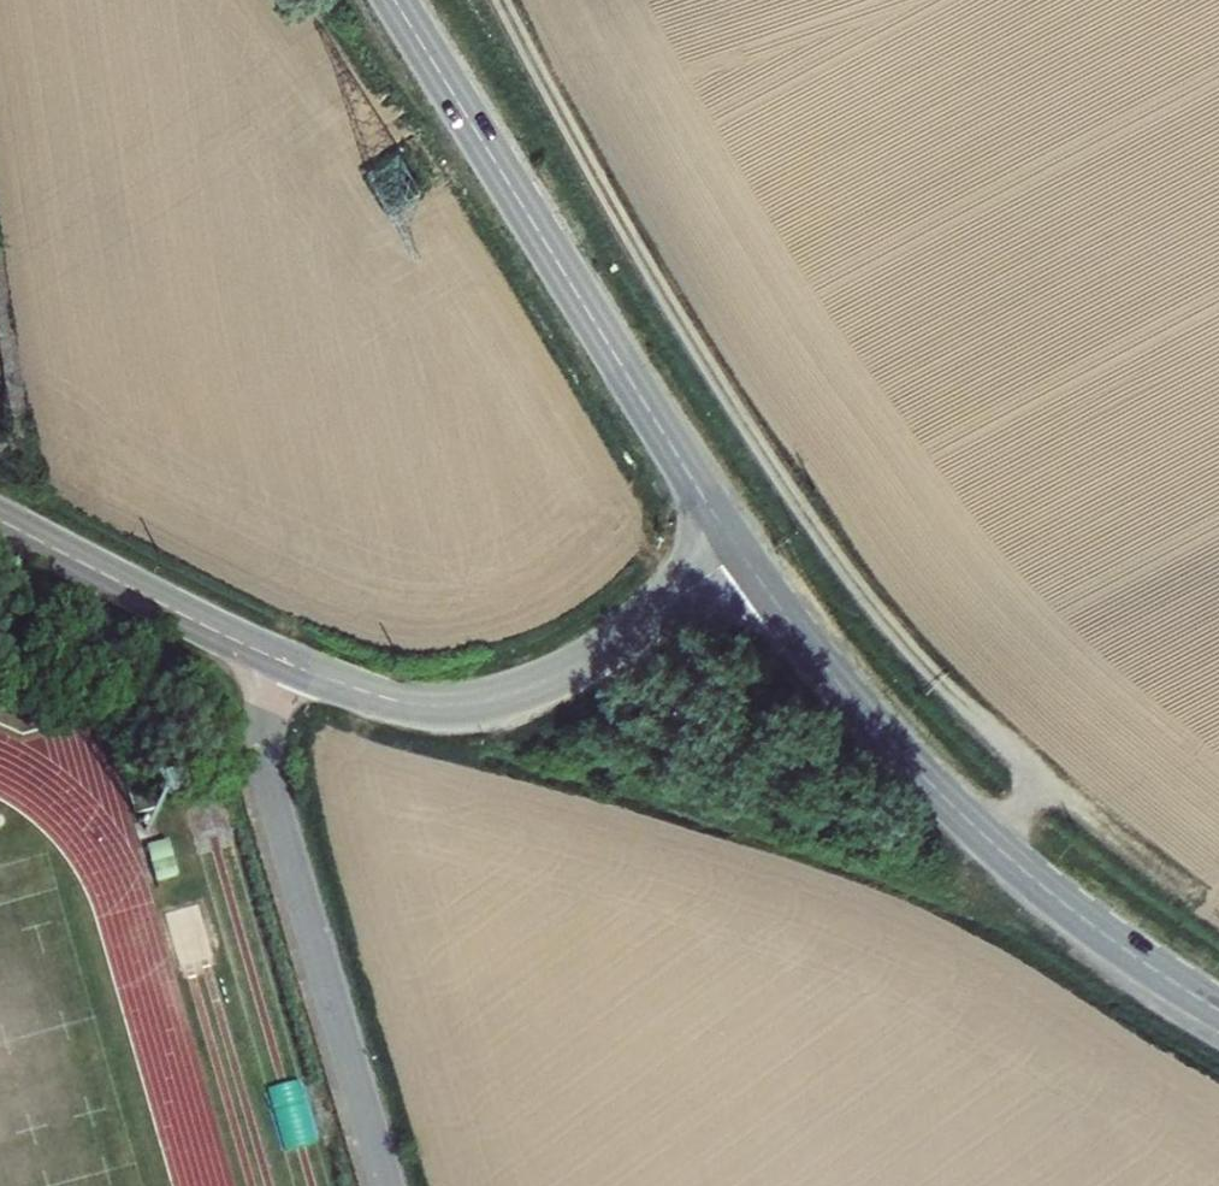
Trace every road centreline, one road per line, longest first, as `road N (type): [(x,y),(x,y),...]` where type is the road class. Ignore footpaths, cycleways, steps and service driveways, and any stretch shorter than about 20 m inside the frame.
road 1 (track): [(501,0),(571,139),(845,559),(1046,796),(982,836)]
road 2 (tertiary): [(741,553),(849,698),(982,836),(1114,940),(1218,1008)]
road 3 (tertiary): [(396,0),(741,553)]
road 4 (residential): [(387,1185),(270,787),(265,723),(278,658)]
road 5 (unclassified): [(278,658),(397,700),(484,700),(568,665),(741,553)]
road 6 (unclassified): [(0,518),(278,658)]

